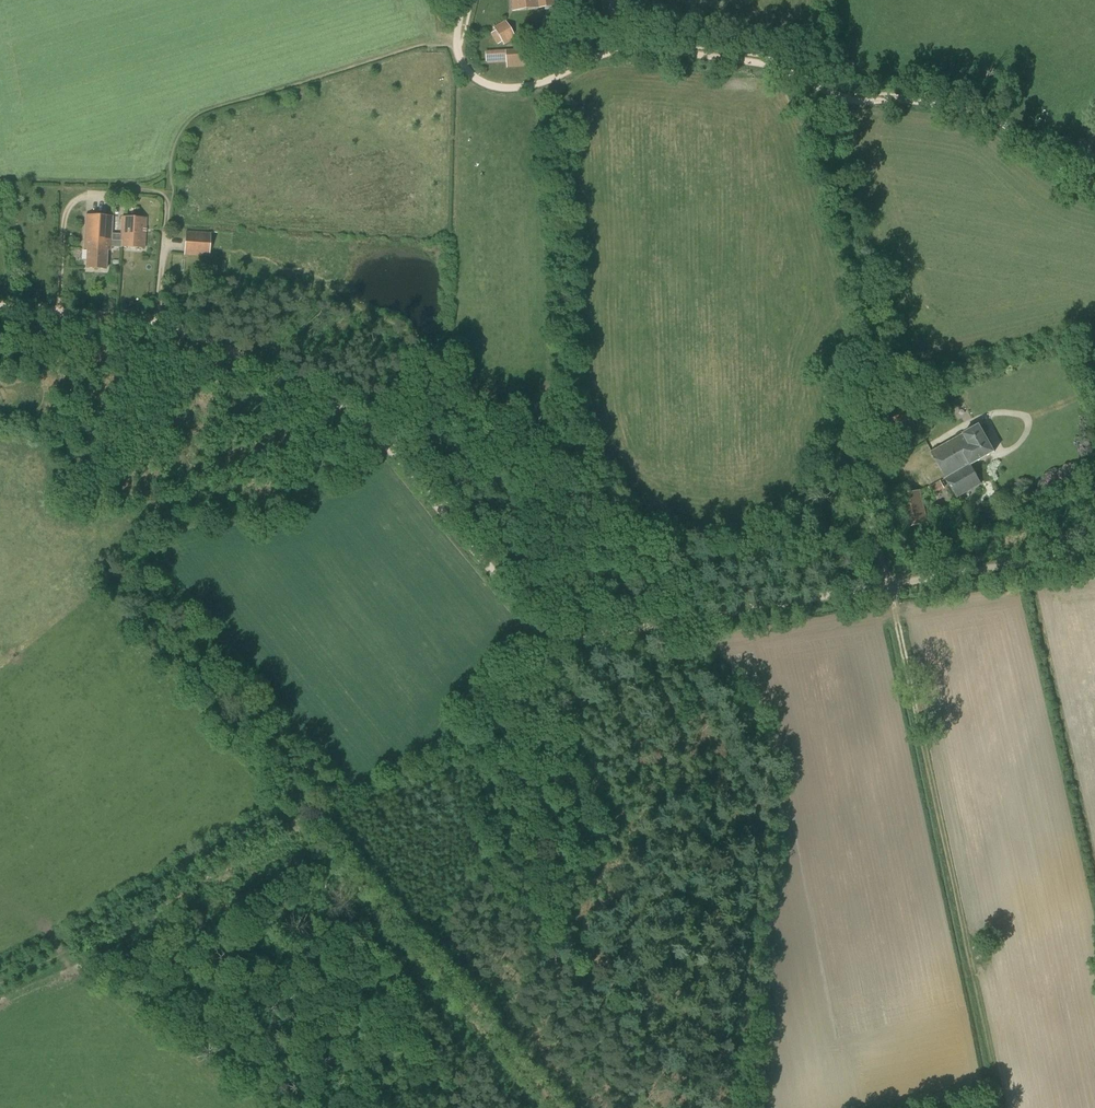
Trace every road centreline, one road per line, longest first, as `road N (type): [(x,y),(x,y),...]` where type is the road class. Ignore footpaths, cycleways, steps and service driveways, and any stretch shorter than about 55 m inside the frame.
road 1 (track): [(156,322),(355,415),(561,635),(888,585)]
road 2 (track): [(291,811),(136,568),(177,527),(156,322)]
road 3 (track): [(554,1107),(312,826),(294,822)]
road 4 (track): [(0,982),(294,822)]
road 5 (track): [(796,73),(649,47),(616,48),(565,73)]
road 6 (track): [(1094,554),(888,585)]
road 7 (track): [(165,197),(88,192),(68,207),(58,312)]
road 8 (track): [(0,306),(156,322)]
road 9 (track): [(1002,122),(956,106),(856,99)]
road 10 (track): [(565,73),(496,88),(465,69),(456,43)]
road 11 (track): [(156,322),(165,197)]

